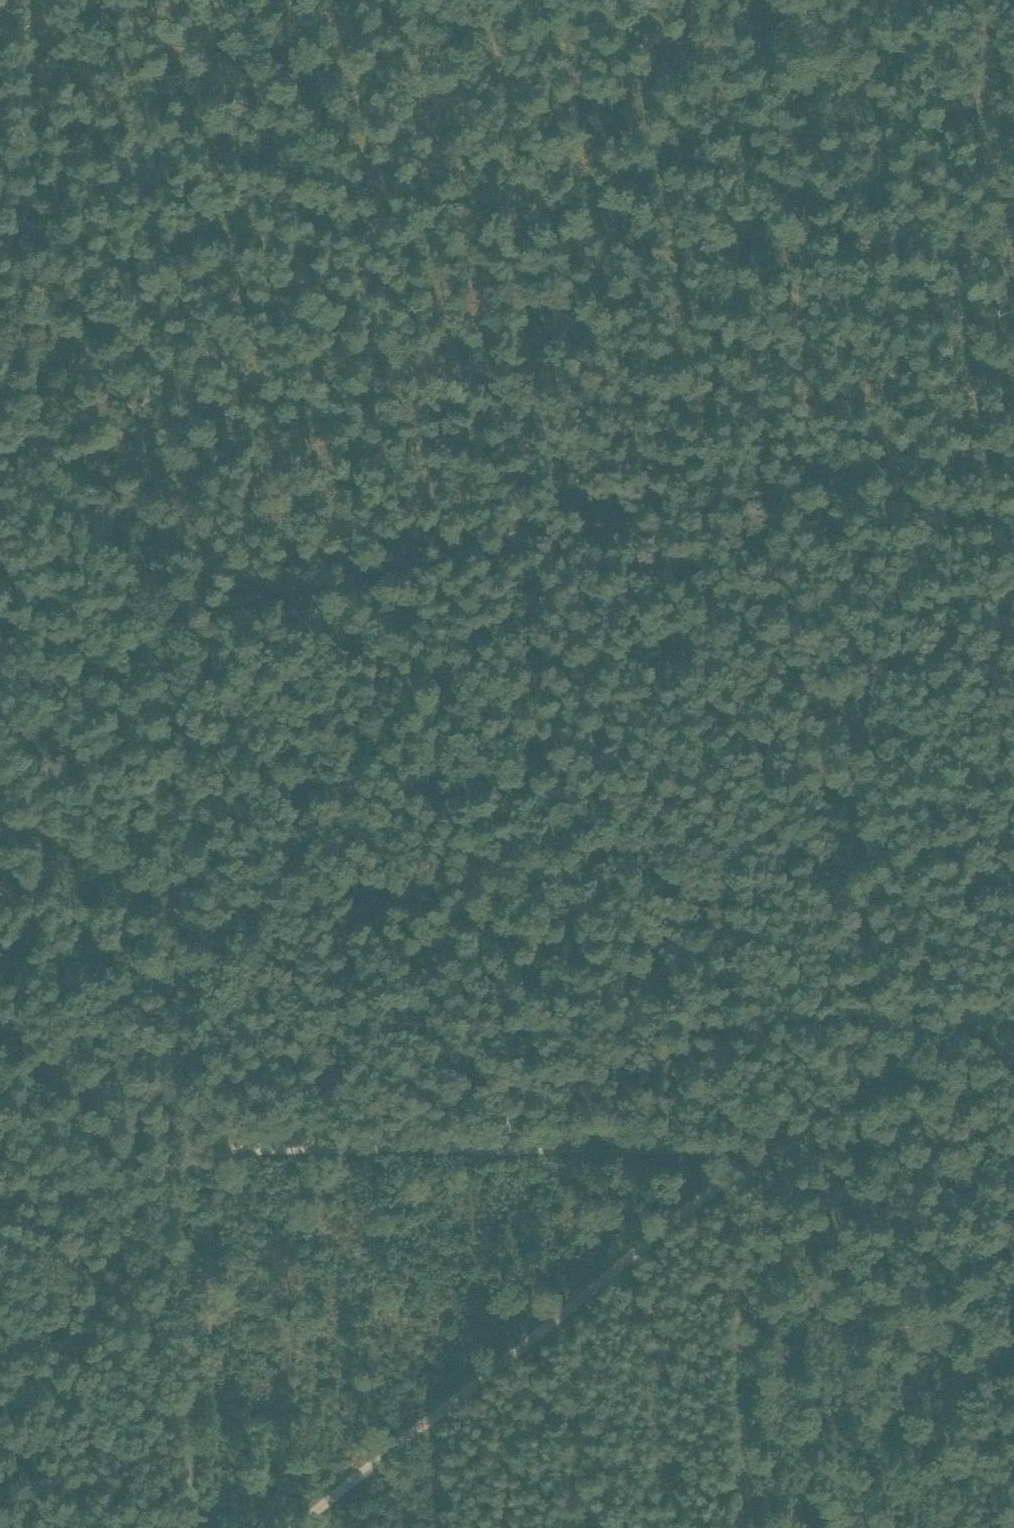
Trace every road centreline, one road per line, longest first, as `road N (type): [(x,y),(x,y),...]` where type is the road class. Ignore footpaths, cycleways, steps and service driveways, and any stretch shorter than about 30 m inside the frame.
road 1 (track): [(0,344),(149,567),(164,614),(187,1157),(609,1151)]
road 2 (track): [(521,539),(609,1151)]
road 3 (track): [(136,547),(128,1165)]
road 4 (track): [(291,1527),(437,1421),(735,1173)]
road 5 (track): [(521,539),(449,0)]
road 6 (track): [(191,1527),(187,1157)]
road 7 (track): [(164,614),(521,539)]
road 8 (track): [(735,1173),(754,1527)]
road 9 (track): [(754,1152),(1013,1139)]
road 10 (track): [(1013,446),(761,497)]
road 11 (track): [(761,497),(521,539)]
road 12 (track): [(980,0),(1013,237)]
road 13 (track): [(0,1119),(45,1125),(128,1165),(160,1169),(187,1157)]
road 14 (track): [(609,1151),(754,1152)]

